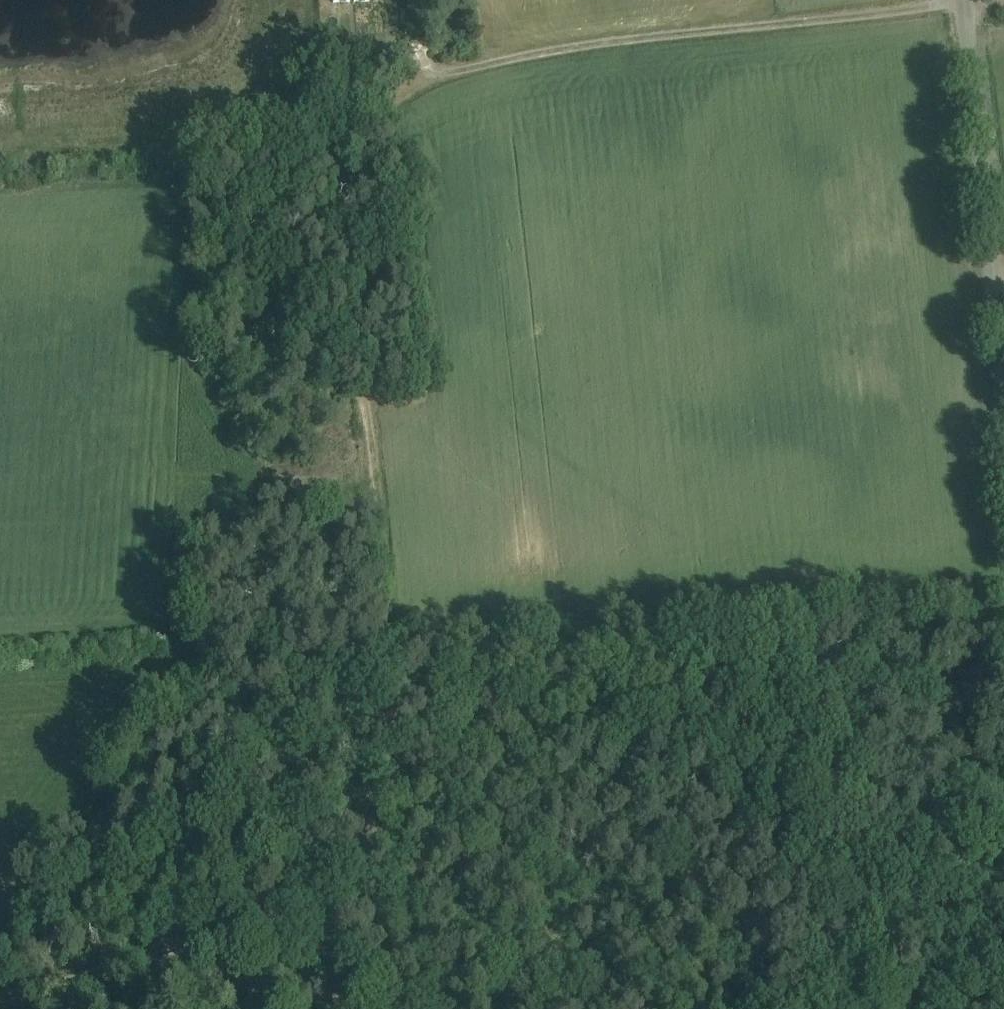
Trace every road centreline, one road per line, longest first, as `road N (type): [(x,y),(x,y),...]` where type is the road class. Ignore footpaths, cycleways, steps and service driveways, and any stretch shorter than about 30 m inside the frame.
road 1 (track): [(304,902),(367,782),(378,726),(347,114),(426,61)]
road 2 (track): [(946,0),(426,61)]
road 3 (unclassified): [(1003,356),(963,0)]
road 4 (track): [(304,902),(0,995)]

